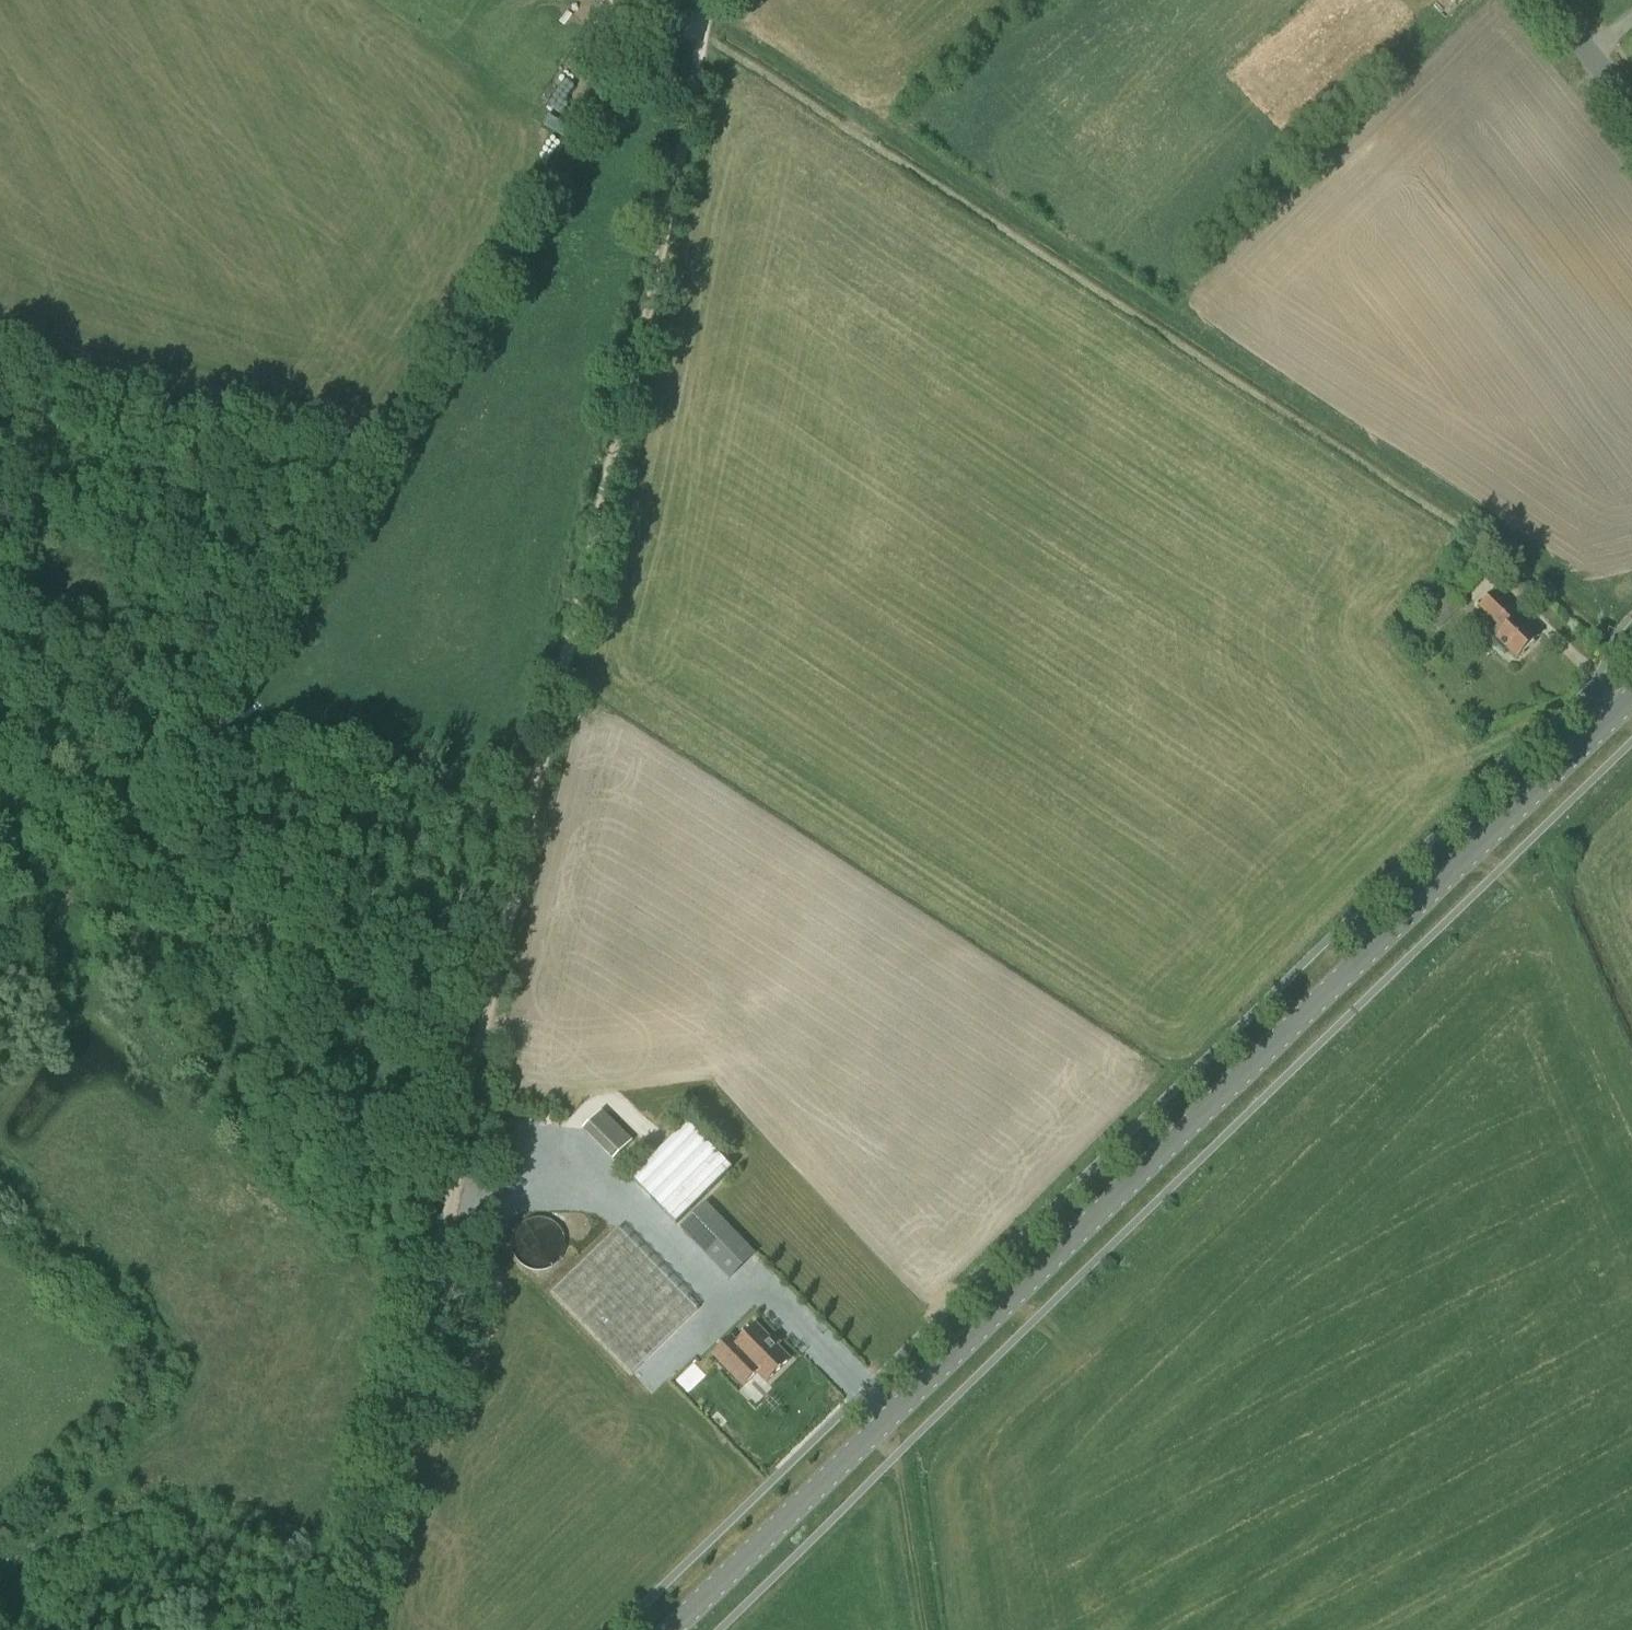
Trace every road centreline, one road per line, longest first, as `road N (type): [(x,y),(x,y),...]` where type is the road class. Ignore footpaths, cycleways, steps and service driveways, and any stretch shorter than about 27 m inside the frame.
road 1 (track): [(350,1629),(710,0)]
road 2 (tertiary): [(675,1629),(1631,688)]
road 3 (track): [(923,1629),(898,1451),(880,1423)]
road 4 (unclassified): [(1631,104),(1554,0)]

